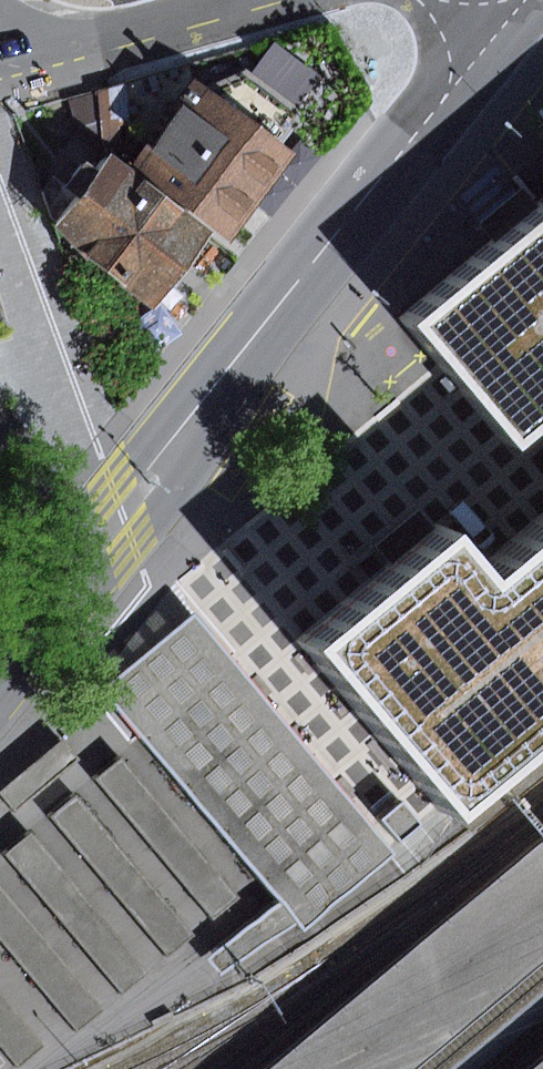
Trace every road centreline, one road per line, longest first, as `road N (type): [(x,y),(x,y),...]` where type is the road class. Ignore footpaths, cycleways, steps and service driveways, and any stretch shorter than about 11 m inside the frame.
road 1 (residential): [(0,666),(419,133),(508,7)]
road 2 (residential): [(210,0),(0,57)]

